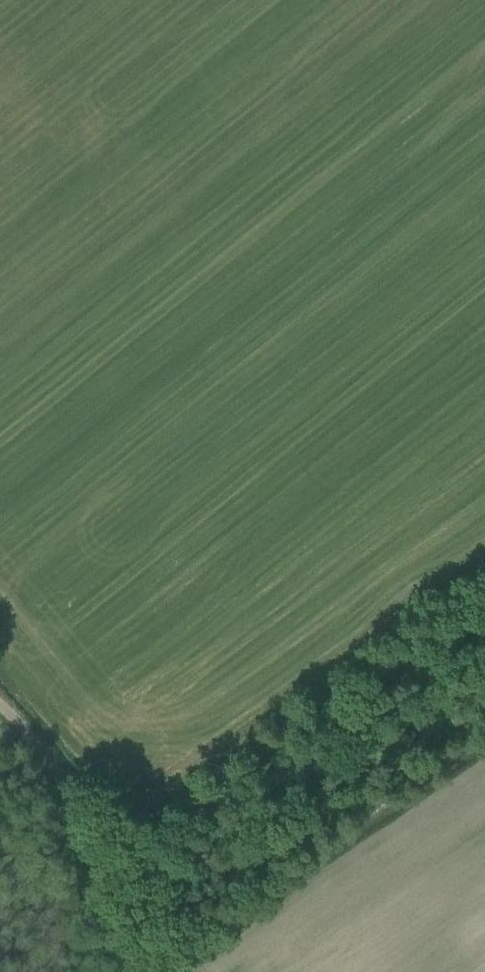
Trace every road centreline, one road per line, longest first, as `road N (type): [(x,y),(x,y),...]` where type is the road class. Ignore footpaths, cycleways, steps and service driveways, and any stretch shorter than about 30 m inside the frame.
road 1 (track): [(136,971),(77,796),(0,710)]

